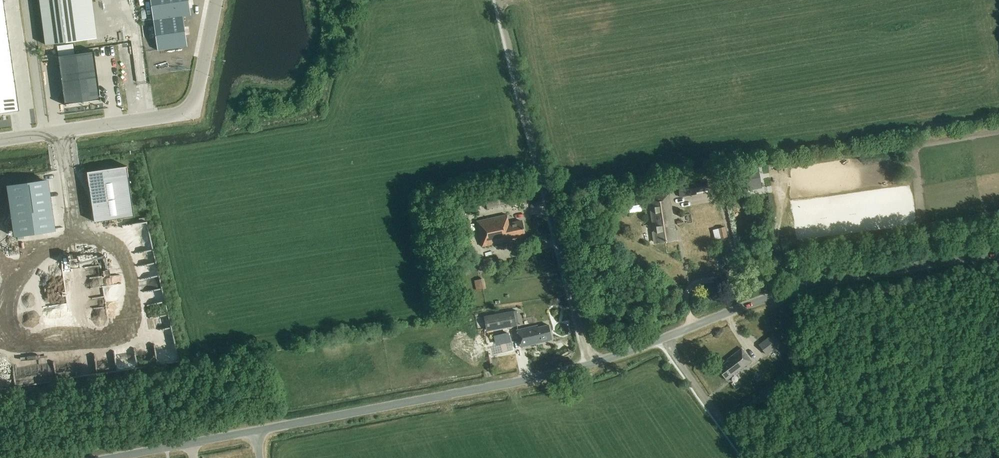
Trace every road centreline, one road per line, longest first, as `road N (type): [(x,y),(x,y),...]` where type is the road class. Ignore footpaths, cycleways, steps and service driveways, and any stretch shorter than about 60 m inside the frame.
road 1 (unclassified): [(258,429),(584,366),(762,298),(998,251)]
road 2 (track): [(499,0),(592,364)]
road 3 (unclassified): [(0,139),(194,112),(216,0)]
road 4 (unclassified): [(110,457),(258,429)]
road 5 (track): [(667,339),(748,457)]

